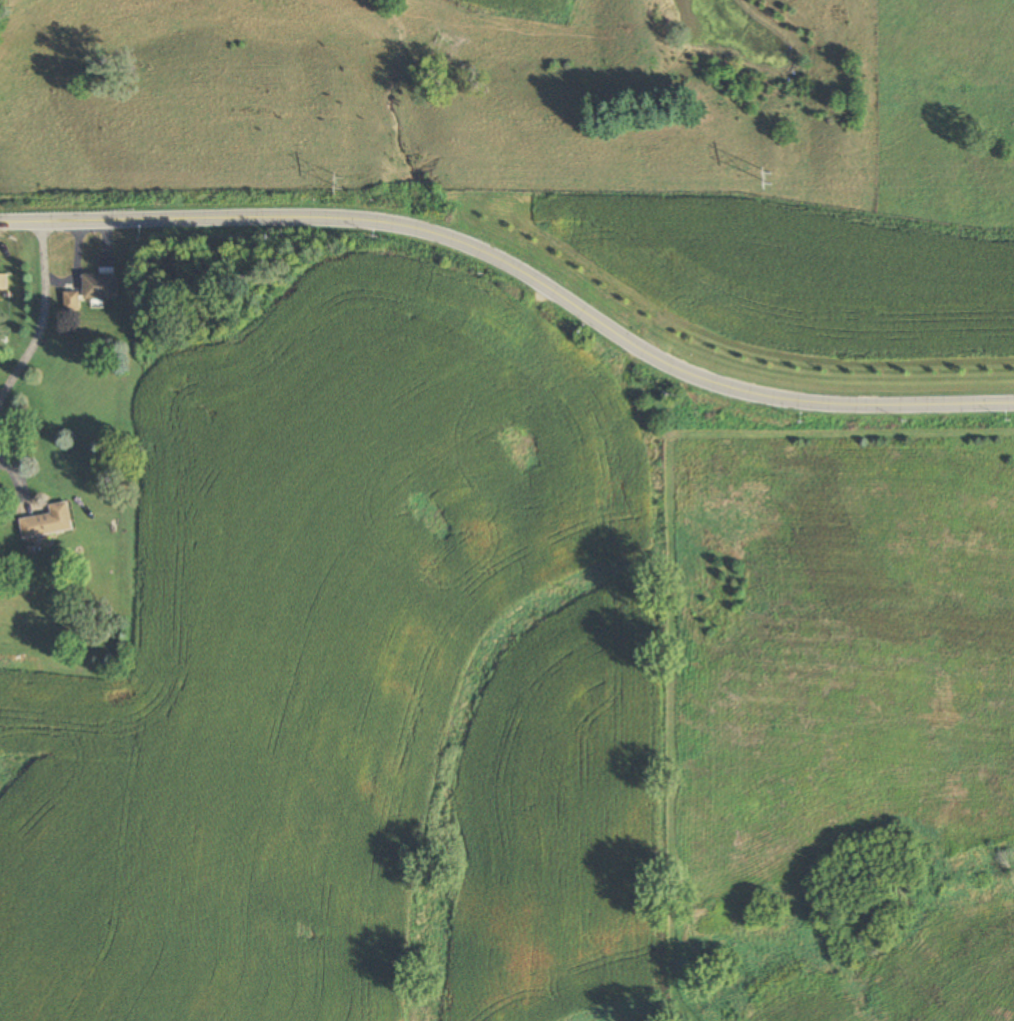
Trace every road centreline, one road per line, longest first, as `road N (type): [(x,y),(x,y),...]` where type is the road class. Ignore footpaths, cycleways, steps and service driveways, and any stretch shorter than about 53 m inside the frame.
road 1 (tertiary): [(0,219),(336,216),(404,226),(523,271),(660,363),(730,389),(800,405),(1013,403)]

